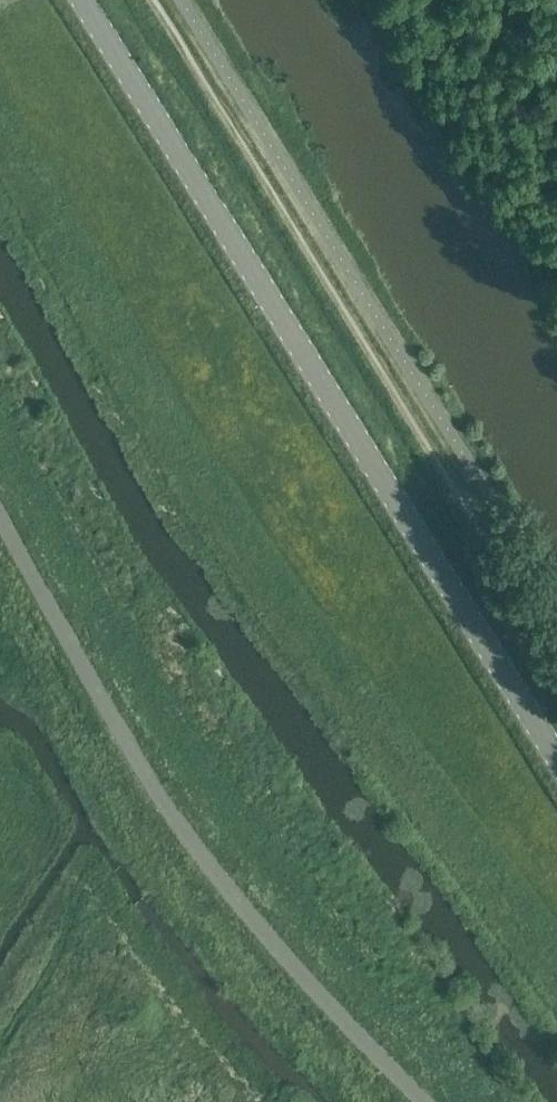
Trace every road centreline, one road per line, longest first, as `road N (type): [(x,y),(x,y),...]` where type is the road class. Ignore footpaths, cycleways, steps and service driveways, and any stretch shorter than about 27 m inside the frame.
road 1 (tertiary): [(556,756),(85,0)]
road 2 (unclassified): [(427,1101),(291,966),(211,871),(151,786),(0,526)]

